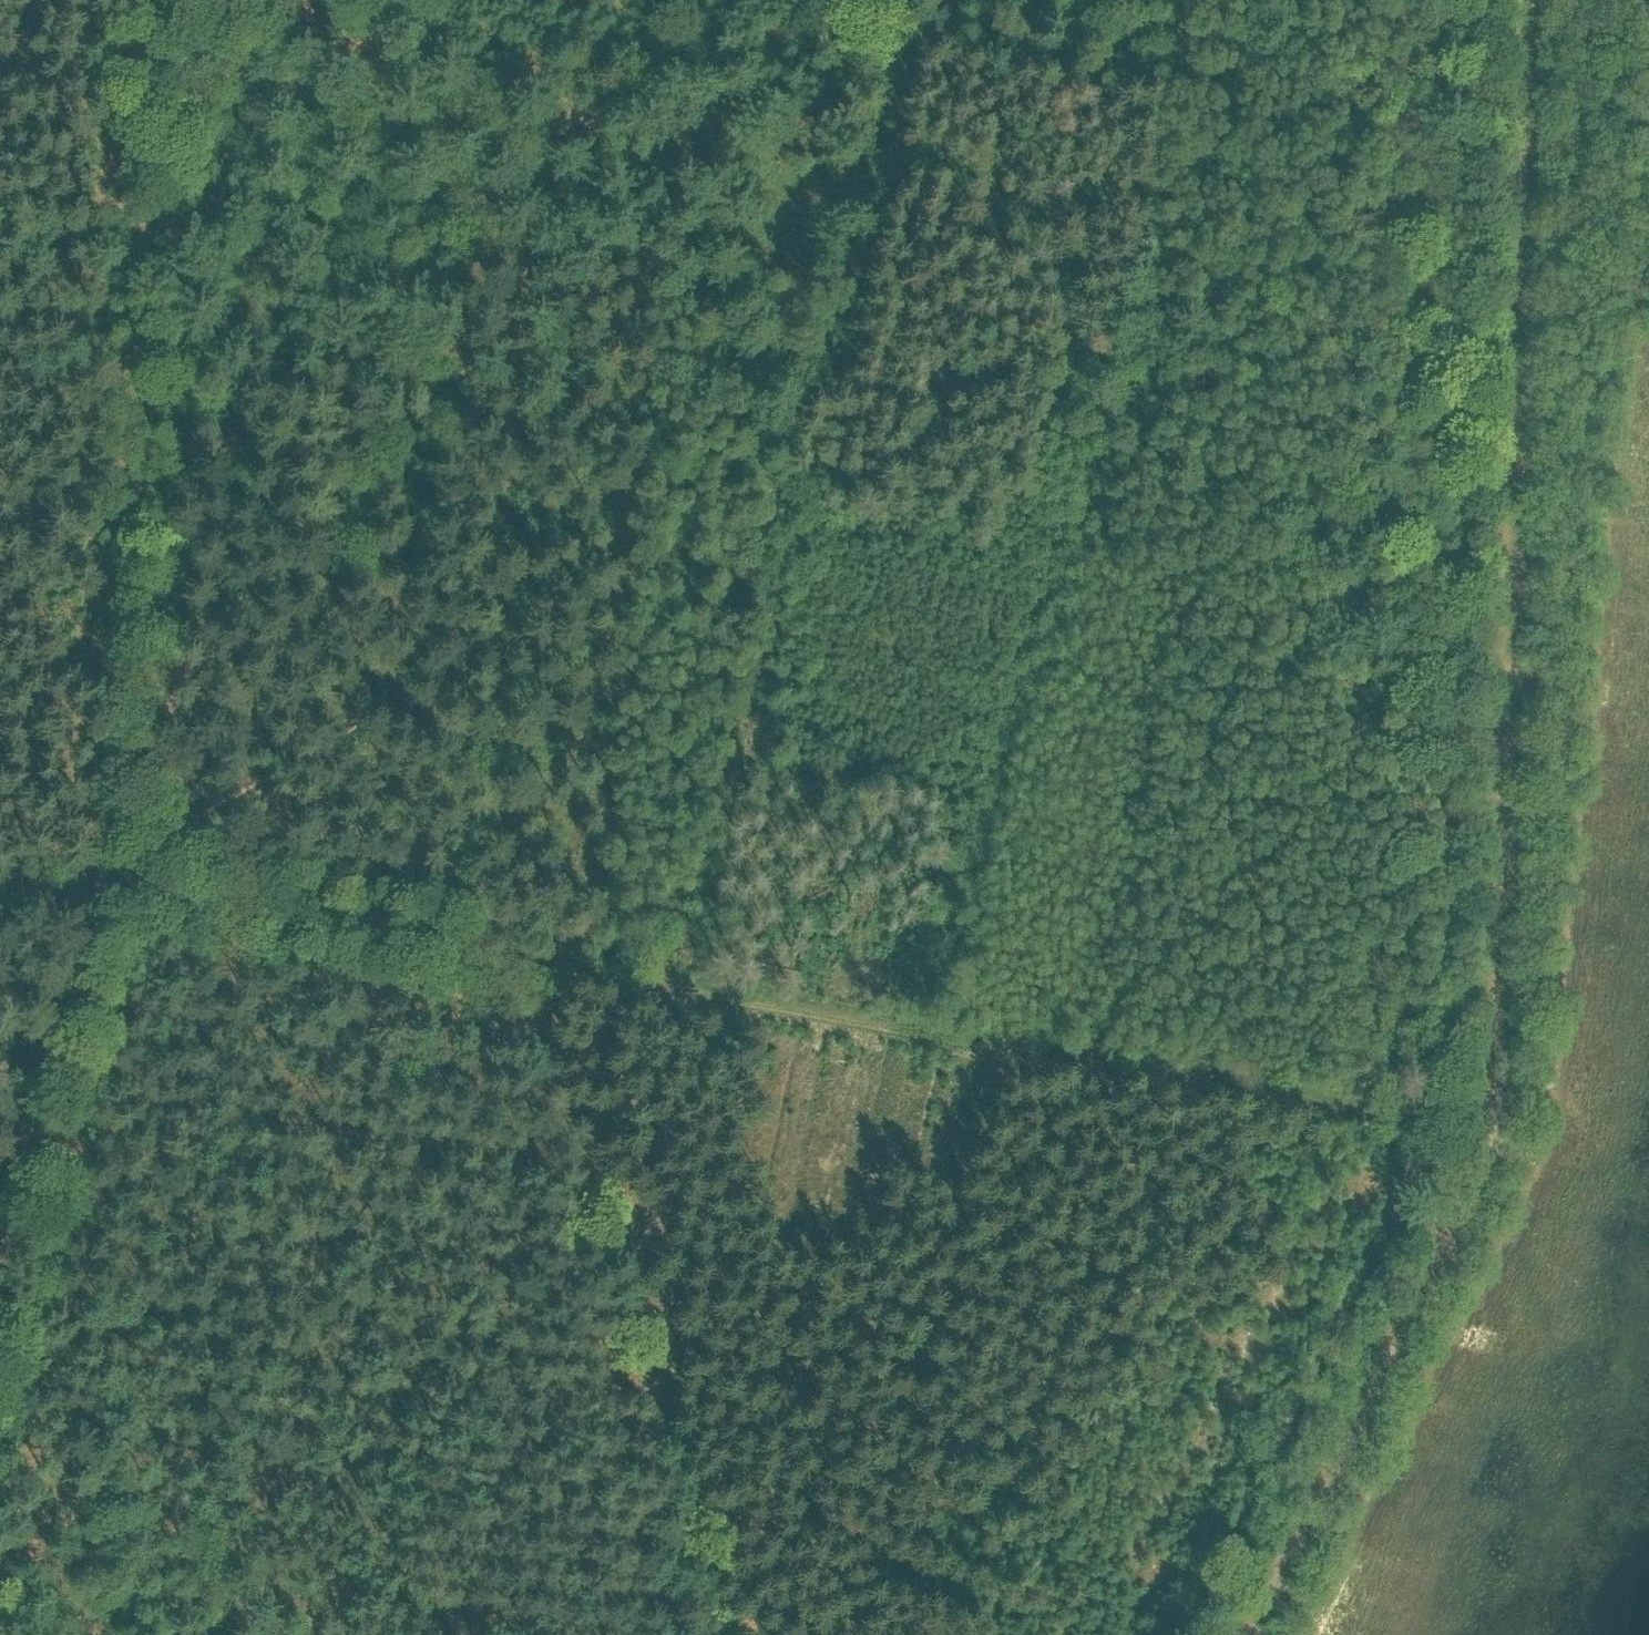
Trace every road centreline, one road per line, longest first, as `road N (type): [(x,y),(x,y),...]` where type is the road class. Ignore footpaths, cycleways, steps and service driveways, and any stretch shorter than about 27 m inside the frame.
road 1 (track): [(1241,1634),(1490,1130),(1532,0)]
road 2 (track): [(1490,1130),(110,880)]
road 3 (track): [(110,880),(140,0)]
road 4 (track): [(0,1293),(110,880)]

